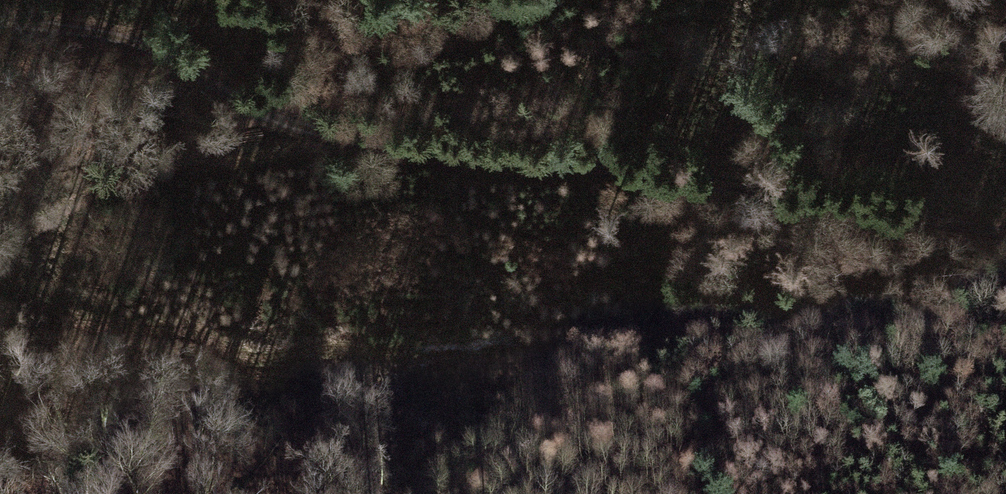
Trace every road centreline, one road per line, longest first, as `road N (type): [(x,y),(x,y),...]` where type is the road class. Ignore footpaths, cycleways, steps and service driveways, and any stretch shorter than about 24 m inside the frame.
road 1 (track): [(355,138),(237,161),(186,156),(127,178),(12,237),(12,280),(55,312),(101,326),(182,332),(258,359),(385,346),(909,325),(1005,344)]
road 2 (track): [(0,10),(109,36),(169,57),(250,110),(355,138),(842,200),(1005,232)]

